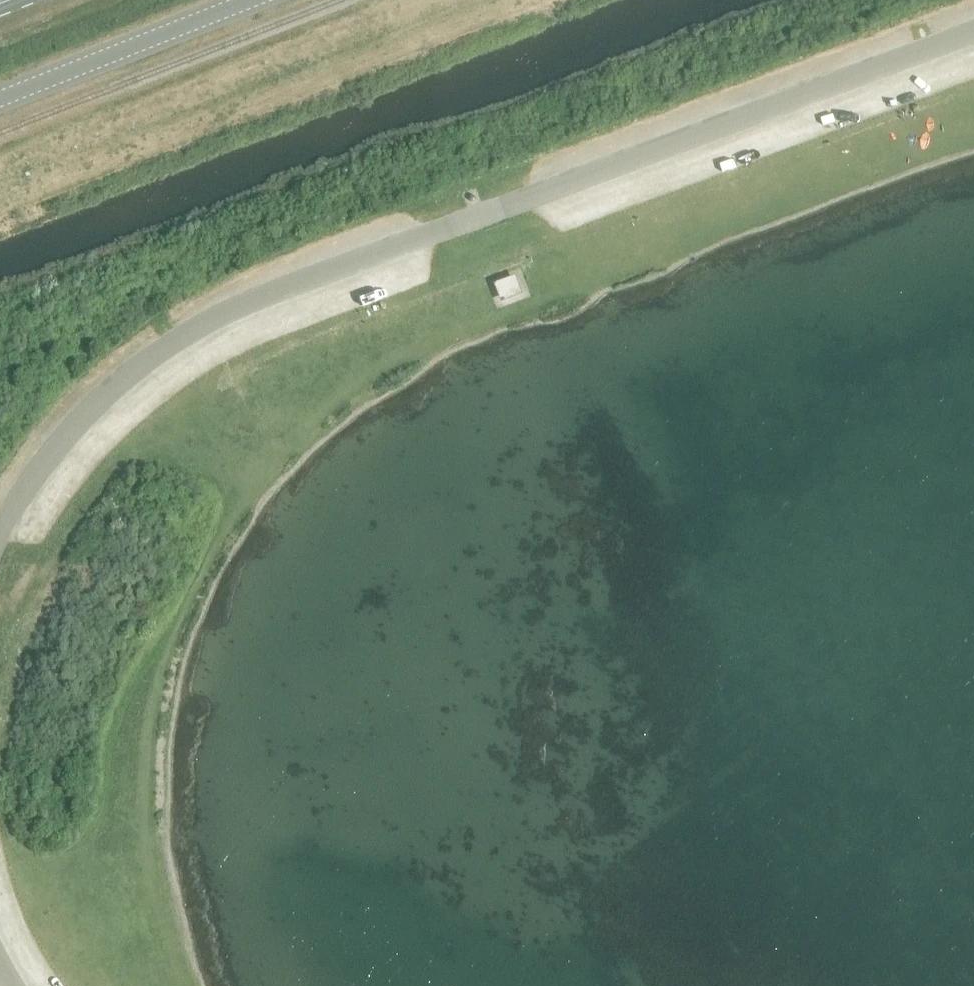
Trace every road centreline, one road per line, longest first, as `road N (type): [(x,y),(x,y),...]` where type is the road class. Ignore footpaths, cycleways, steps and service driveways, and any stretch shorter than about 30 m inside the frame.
road 1 (tertiary): [(0,103),(267,0)]

